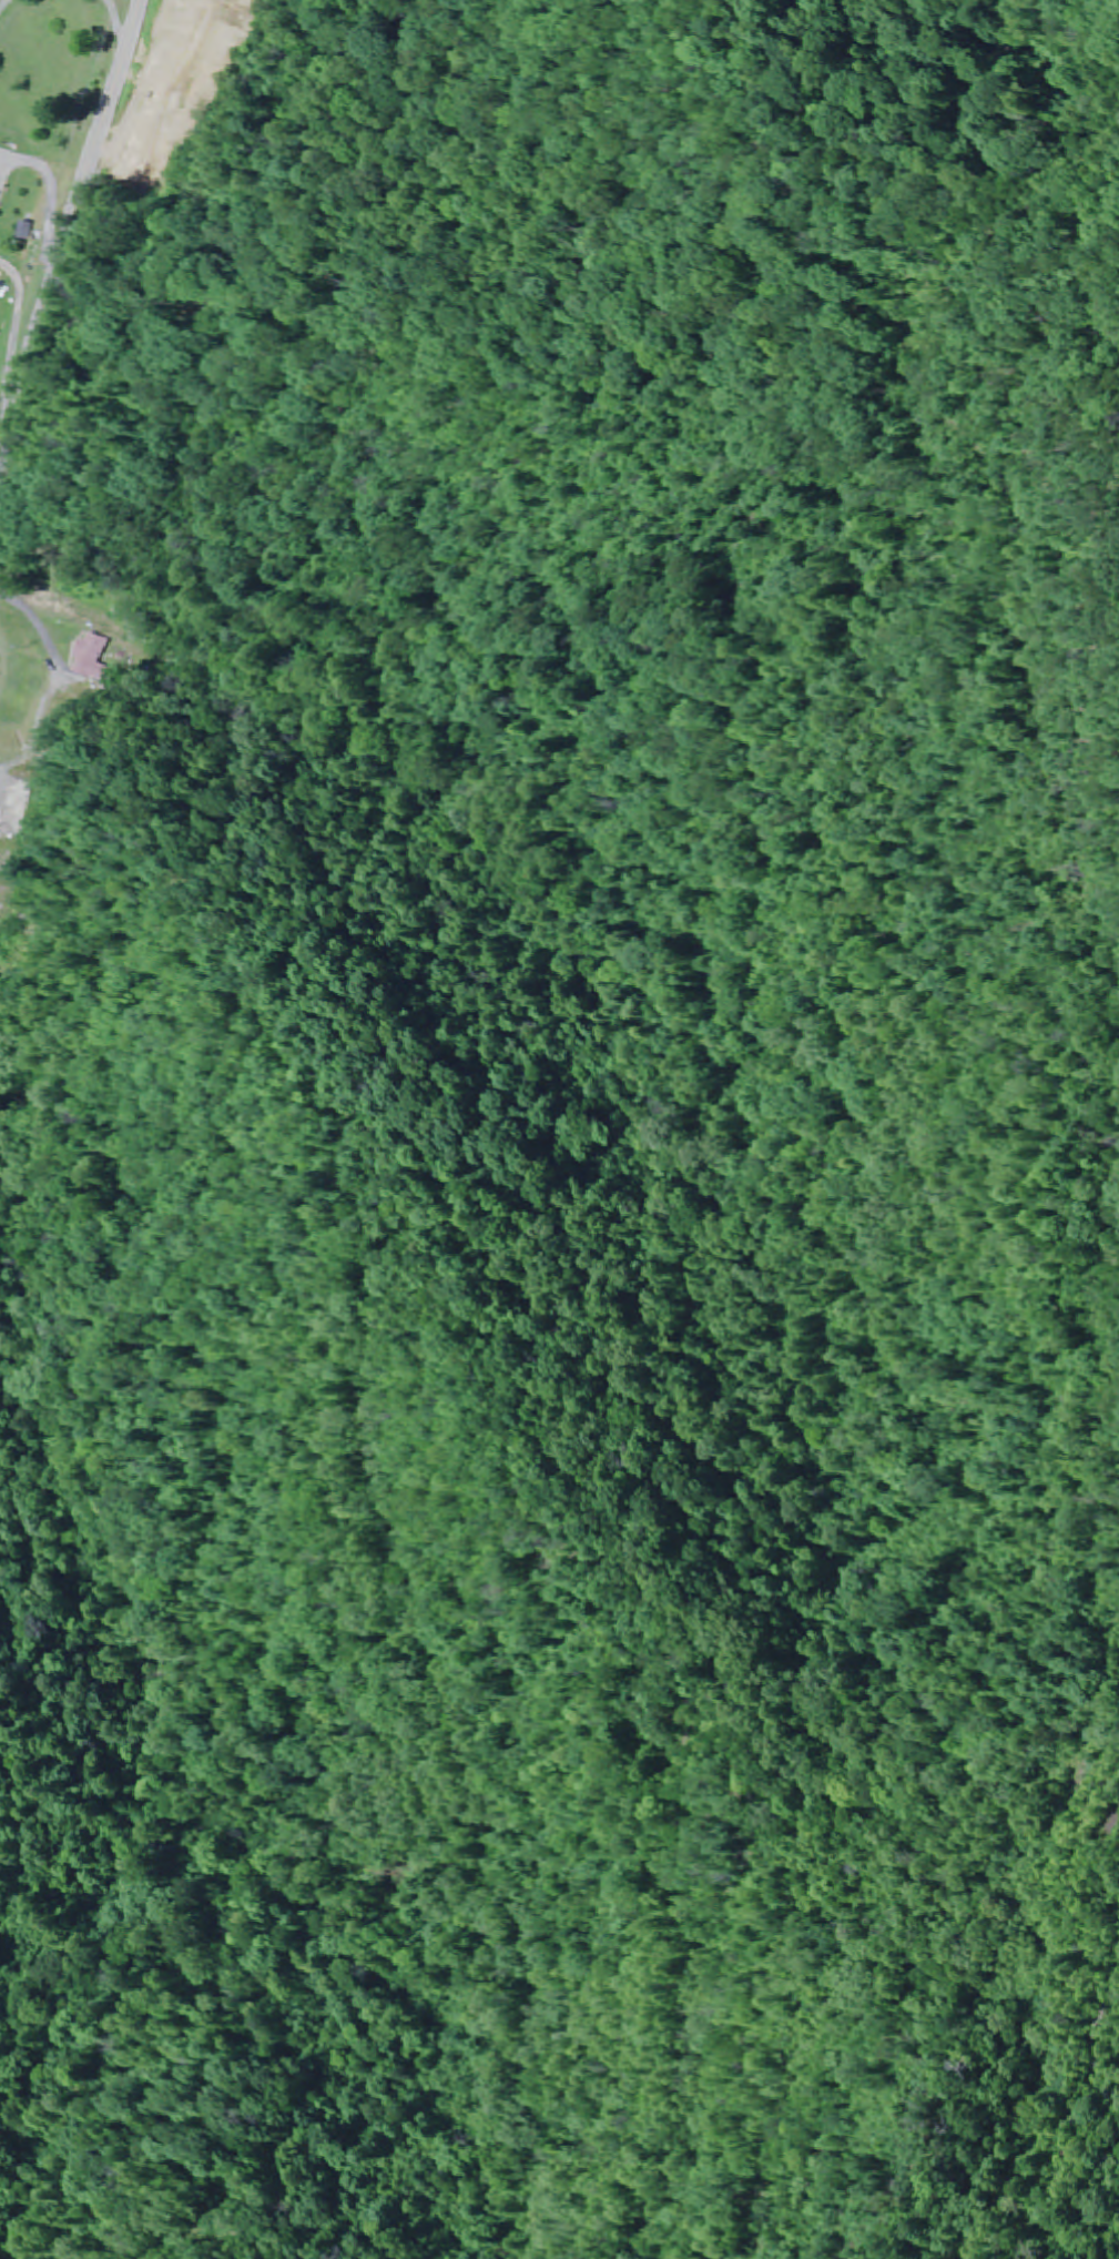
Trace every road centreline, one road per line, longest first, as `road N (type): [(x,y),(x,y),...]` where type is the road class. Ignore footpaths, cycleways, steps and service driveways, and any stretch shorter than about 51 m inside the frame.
road 1 (secondary): [(0,453),(140,0)]

